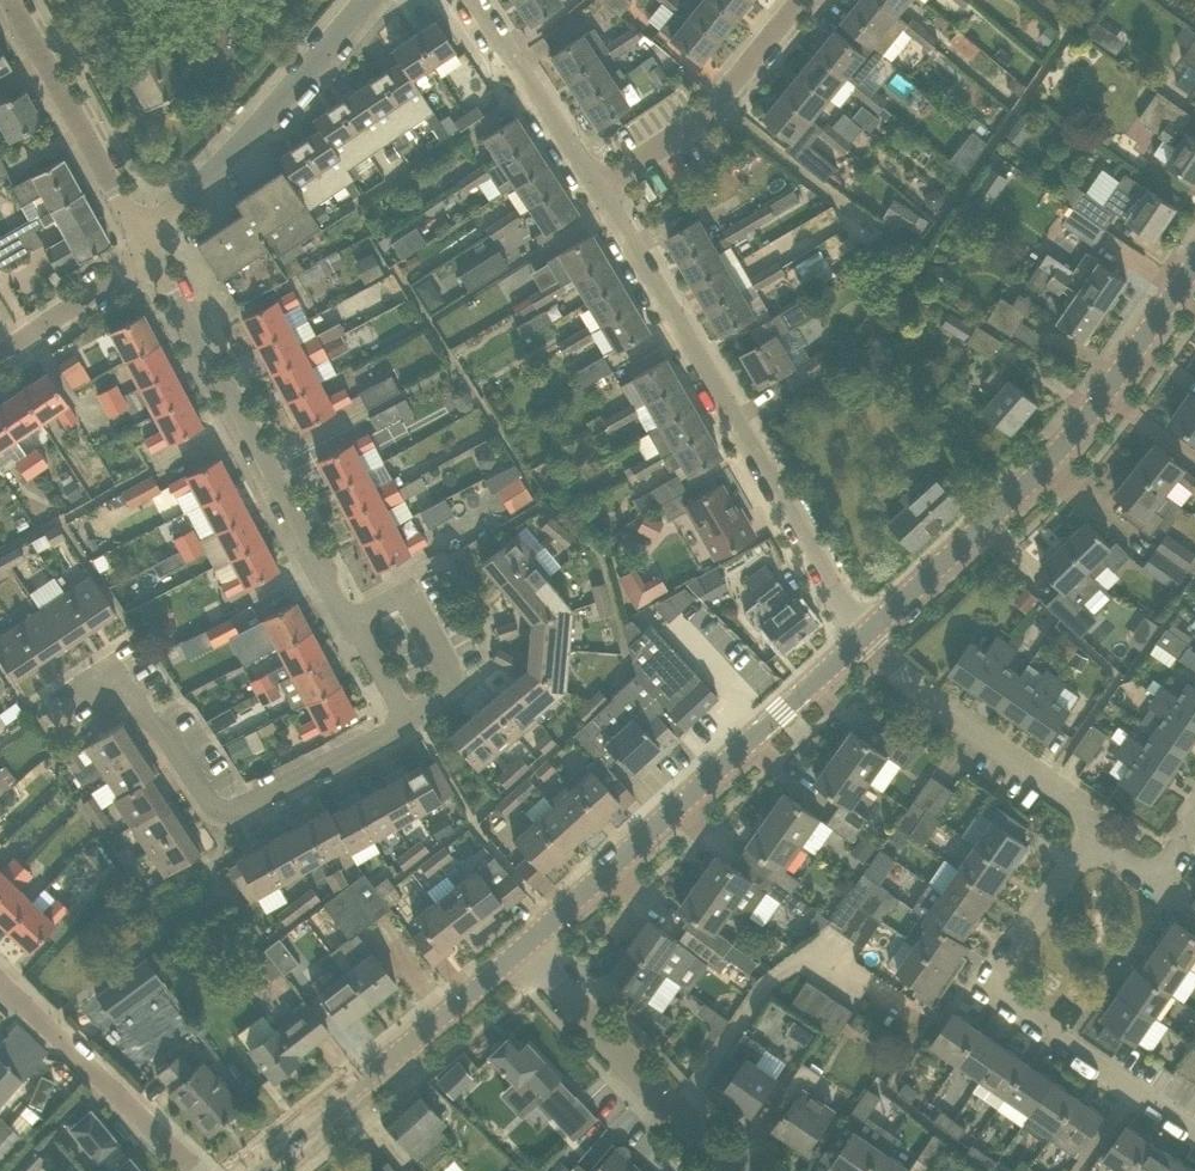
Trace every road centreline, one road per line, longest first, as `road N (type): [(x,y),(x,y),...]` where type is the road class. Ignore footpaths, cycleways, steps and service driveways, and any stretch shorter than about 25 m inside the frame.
road 1 (residential): [(150,245),(258,428),(410,739),(250,805),(214,790),(152,694),(112,682),(68,704)]
road 2 (residential): [(862,637),(596,189)]
road 3 (unclassified): [(862,637),(1050,438),(1194,241)]
road 4 (unclassified): [(521,946),(862,637)]
road 5 (residential): [(1194,1126),(995,989),(1093,843)]
road 6 (unclassified): [(247,1170),(521,946)]
road 7 (residential): [(150,245),(181,199),(366,0)]
road 8 (residential): [(1093,843),(1083,807),(922,694),(862,637)]
road 9 (residential): [(739,1170),(521,946)]
road 10 (residential): [(596,189),(716,106),(803,0)]
road 11 (residential): [(12,0),(150,245)]
road 12 (residential): [(200,1170),(0,980)]
road 13 (residential): [(596,189),(474,0)]
road 14 (residential): [(0,354),(121,274),(150,245)]
road 15 (residential): [(1093,843),(1161,878),(1194,828)]

